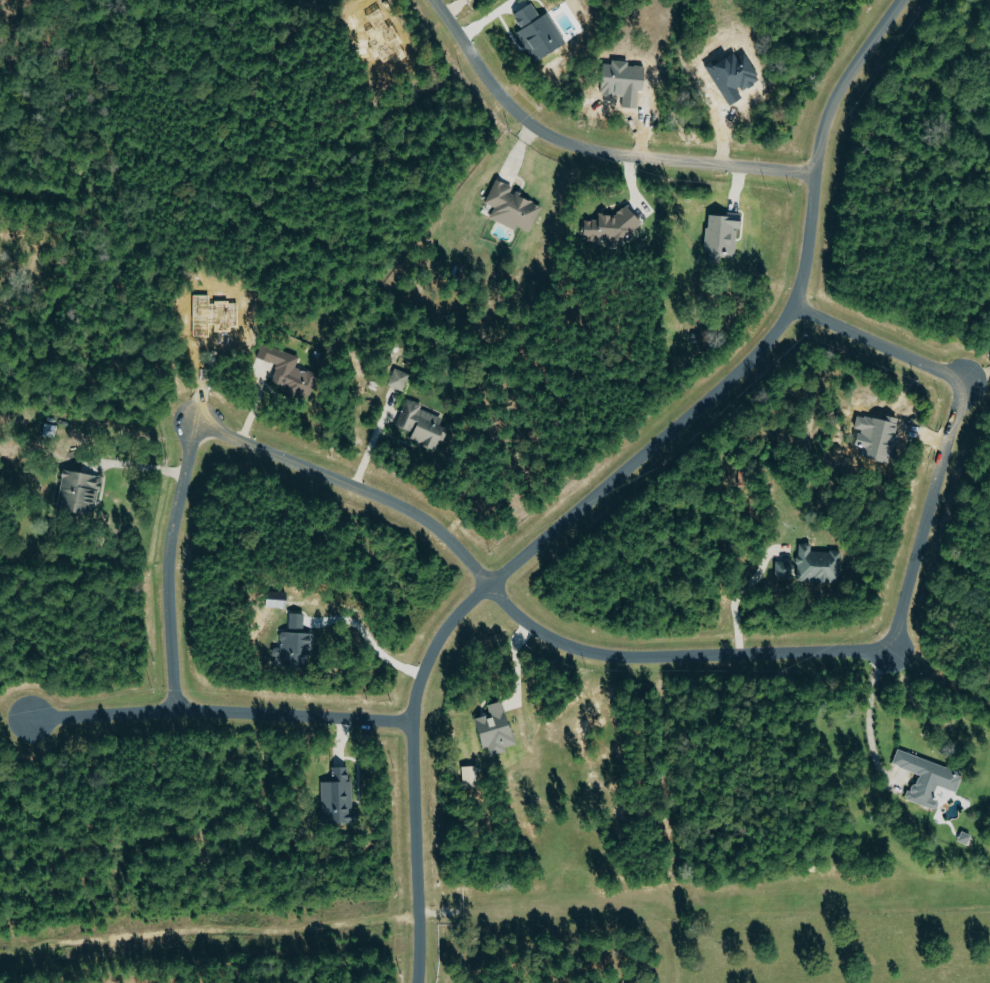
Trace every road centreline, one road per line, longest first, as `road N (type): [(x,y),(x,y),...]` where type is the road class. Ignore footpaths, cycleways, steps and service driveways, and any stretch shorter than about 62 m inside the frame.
road 1 (residential): [(902,0),(832,101),(822,129),(794,309),(719,390),(459,610),(438,639),(413,724),(418,982)]
road 2 (residential): [(490,586),(538,634),(599,655),(884,648),(901,616),(959,392),(948,378),(794,309)]
road 3 (residential): [(174,711),(170,542),(196,431),(410,512),(490,586)]
road 4 (residential): [(432,0),(489,84),(542,134),(607,155),(815,174)]
road 5 (residential): [(38,718),(174,711),(413,724)]

